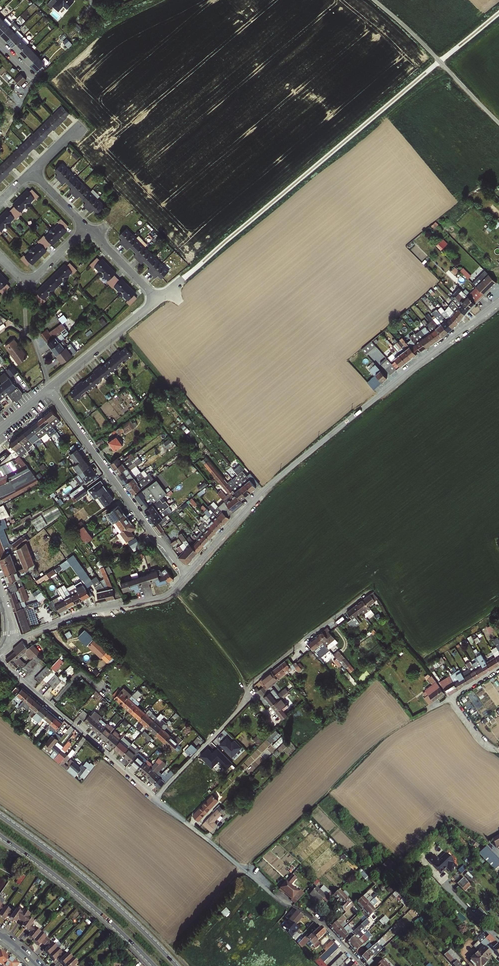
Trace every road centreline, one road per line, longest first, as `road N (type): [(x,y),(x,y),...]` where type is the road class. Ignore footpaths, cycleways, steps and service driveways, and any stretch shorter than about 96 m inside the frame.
road 1 (unclassified): [(188,575),(271,484),(498,303)]
road 2 (residential): [(372,589),(254,681),(235,714),(156,797)]
road 3 (residential): [(156,797),(280,901),(321,923),(361,965)]
road 4 (residential): [(188,575),(49,389)]
road 5 (primary): [(177,965),(95,888),(0,816)]
road 6 (track): [(411,720),(244,870)]
road 7 (residential): [(0,658),(156,797)]
road 8 (primary): [(0,836),(154,965)]
road 9 (unclassified): [(6,642),(83,613),(164,596),(188,575)]
road 10 (residential): [(498,123),(373,0)]
road 11 (residential): [(49,389),(161,300)]

